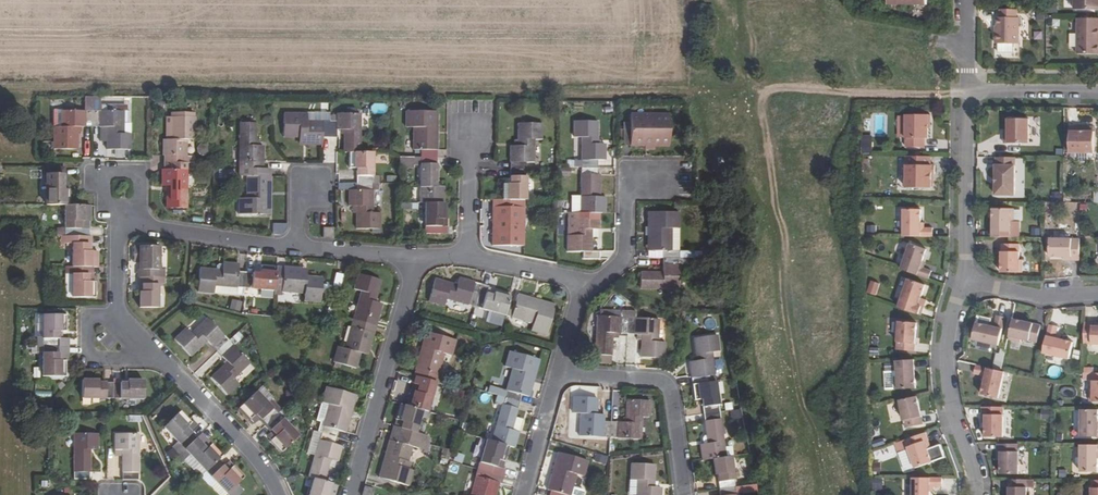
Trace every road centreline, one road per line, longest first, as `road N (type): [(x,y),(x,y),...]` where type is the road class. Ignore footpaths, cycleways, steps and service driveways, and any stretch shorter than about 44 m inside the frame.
road 1 (residential): [(352,494),(418,258)]
road 2 (residential): [(557,375),(667,384),(684,494)]
road 3 (residential): [(977,494),(947,377),(965,280)]
road 4 (residential): [(280,494),(259,460),(151,350)]
road 5 (residential): [(965,280),(967,90)]
road 6 (residential): [(120,225),(298,250)]
road 7 (residential): [(662,180),(627,178),(623,255),(602,280),(585,283)]
road 8 (residential): [(1097,296),(1040,299),(965,280)]
road 9 (residential): [(967,90),(1097,93)]
road 10 (residential): [(470,129),(467,256)]
road 11 (residential): [(120,312),(89,326),(90,352),(131,361),(151,350)]
road 12 (residential): [(557,375),(522,494)]
road 13 (residential): [(467,256),(585,283)]
road 14 (residential): [(298,250),(418,258)]

